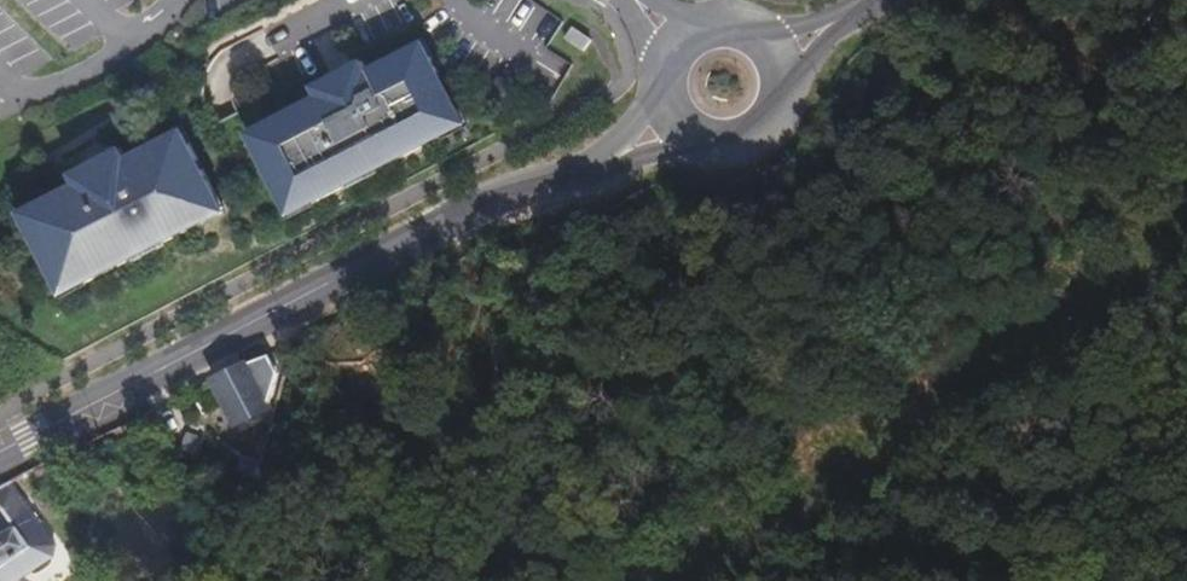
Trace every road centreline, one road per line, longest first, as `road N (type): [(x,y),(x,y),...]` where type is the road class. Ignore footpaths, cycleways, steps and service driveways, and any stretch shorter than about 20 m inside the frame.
road 1 (tertiary): [(0,446),(663,96)]
road 2 (tertiary): [(663,96),(680,138),(701,155),(754,161),(776,151),(805,107),(804,76),(789,45)]

